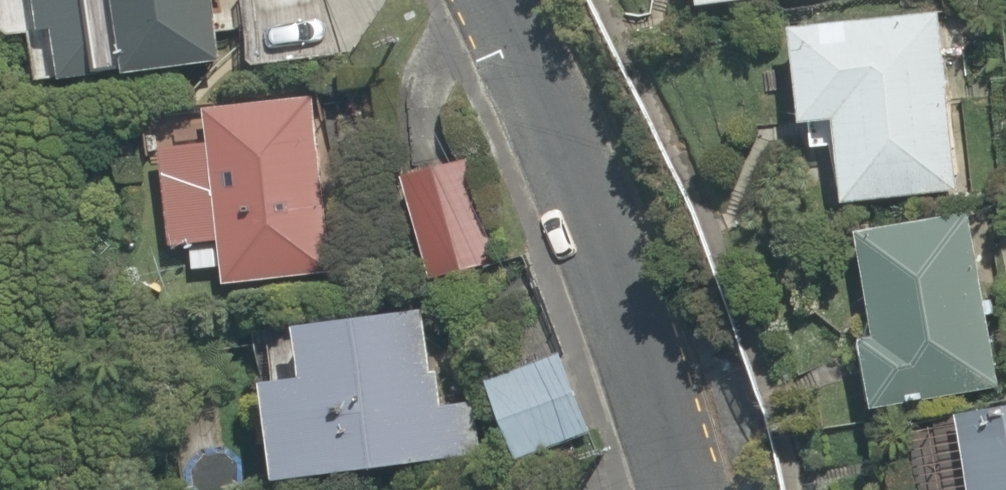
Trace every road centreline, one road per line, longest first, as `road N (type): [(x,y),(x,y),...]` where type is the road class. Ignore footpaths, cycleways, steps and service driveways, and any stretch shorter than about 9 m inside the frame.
road 1 (residential): [(486,0),(521,66),(637,360),(675,489)]

